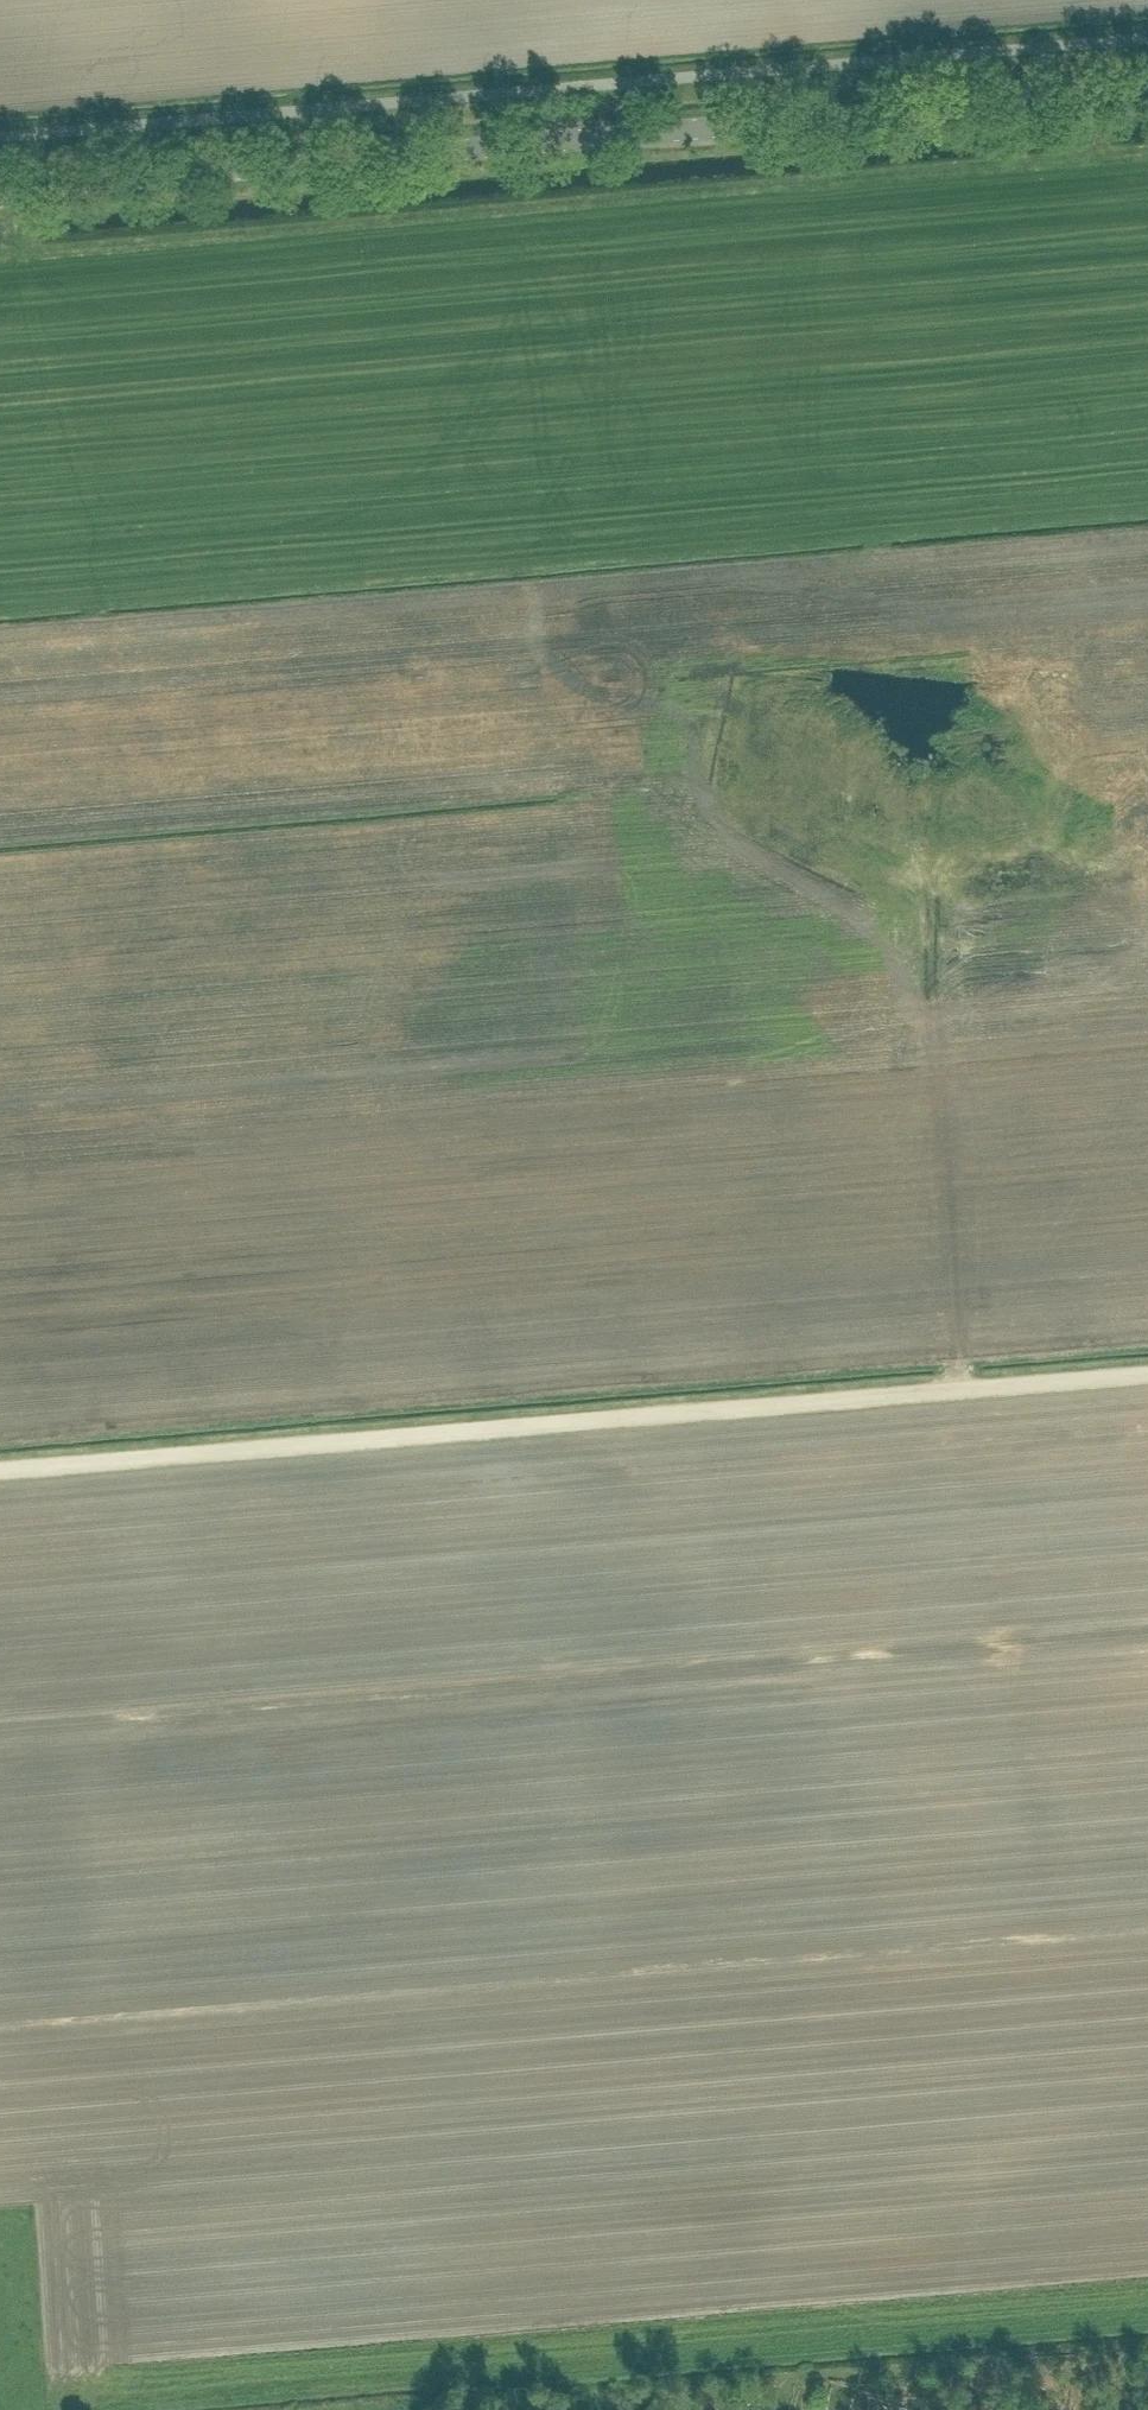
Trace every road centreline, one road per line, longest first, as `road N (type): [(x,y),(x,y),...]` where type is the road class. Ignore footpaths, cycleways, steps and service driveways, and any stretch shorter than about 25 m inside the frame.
road 1 (tertiary): [(0,182),(1147,87)]

